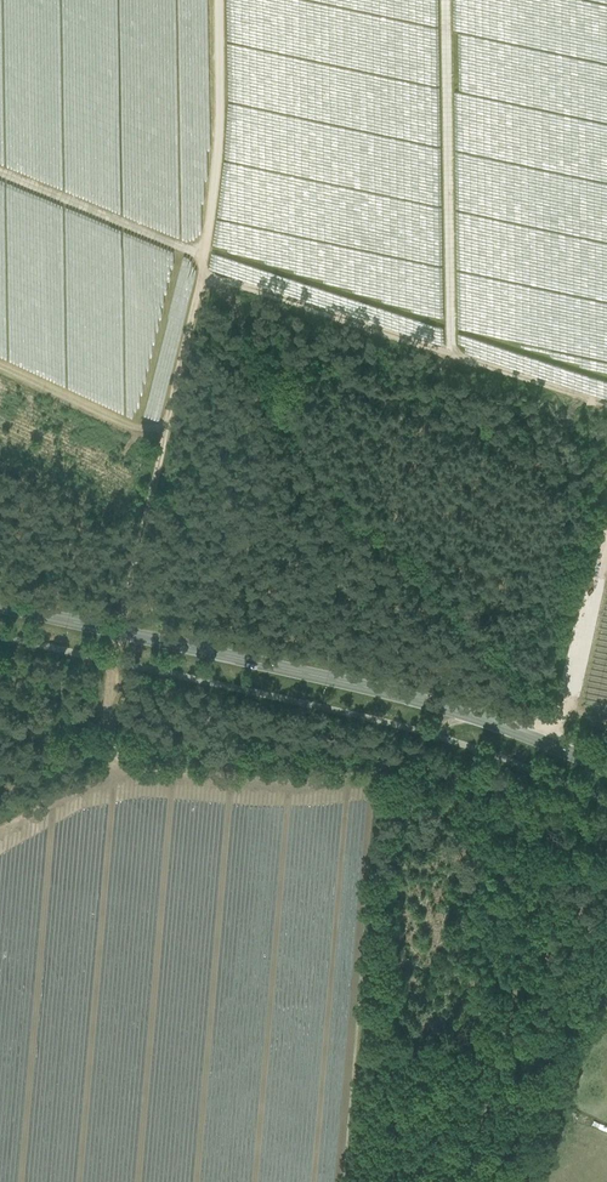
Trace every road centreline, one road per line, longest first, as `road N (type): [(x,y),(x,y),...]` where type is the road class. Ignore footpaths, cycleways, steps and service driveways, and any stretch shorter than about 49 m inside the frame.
road 1 (tertiary): [(606,776),(415,698),(246,655),(0,610)]

